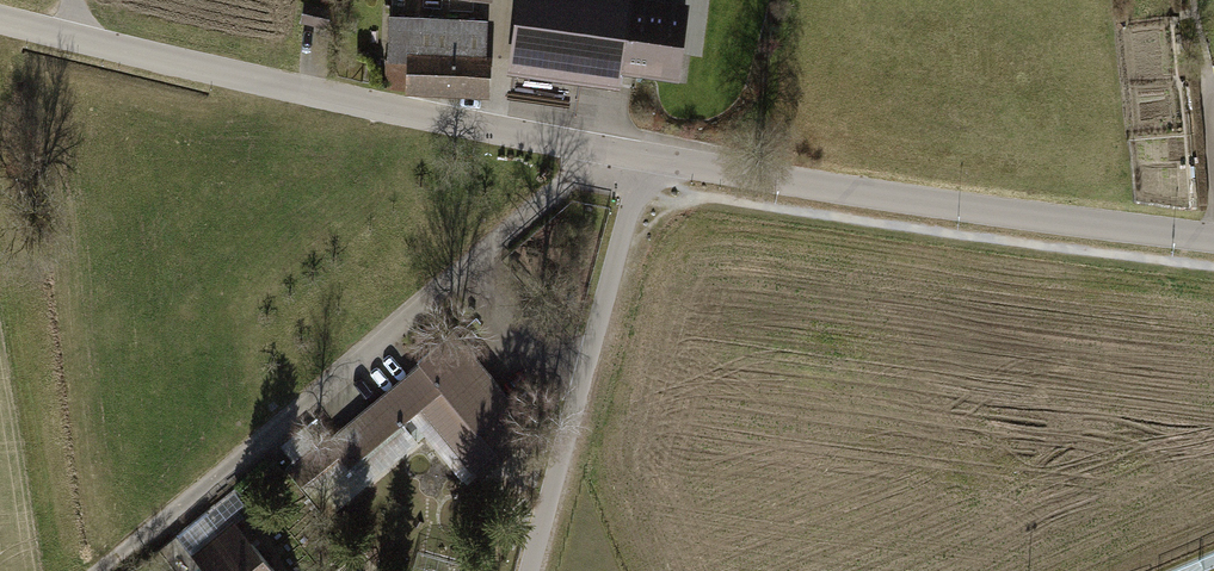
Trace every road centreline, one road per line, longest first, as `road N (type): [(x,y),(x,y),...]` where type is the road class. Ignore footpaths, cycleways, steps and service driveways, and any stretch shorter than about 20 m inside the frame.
road 1 (residential): [(592,146),(539,205),(98,570)]
road 2 (residential): [(642,154),(920,207),(1213,242)]
road 3 (residential): [(77,40),(592,146)]
road 4 (residential): [(532,570),(642,154)]

